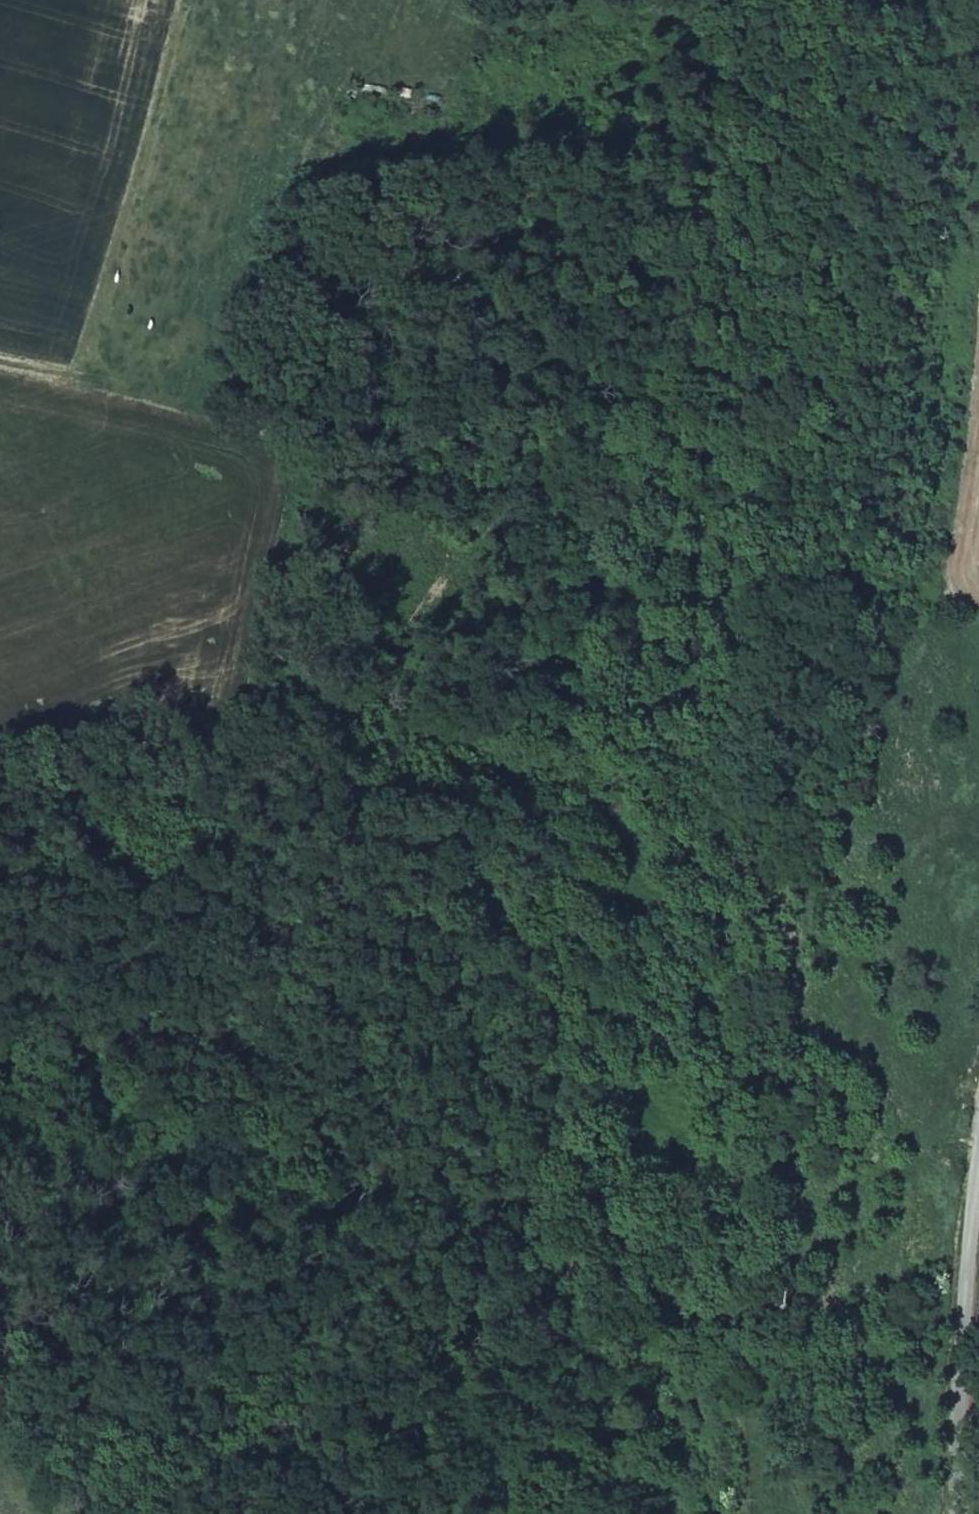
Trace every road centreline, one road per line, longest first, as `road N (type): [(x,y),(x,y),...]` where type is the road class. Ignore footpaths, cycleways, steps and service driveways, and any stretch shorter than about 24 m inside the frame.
road 1 (residential): [(964,1513),(978,1176)]

